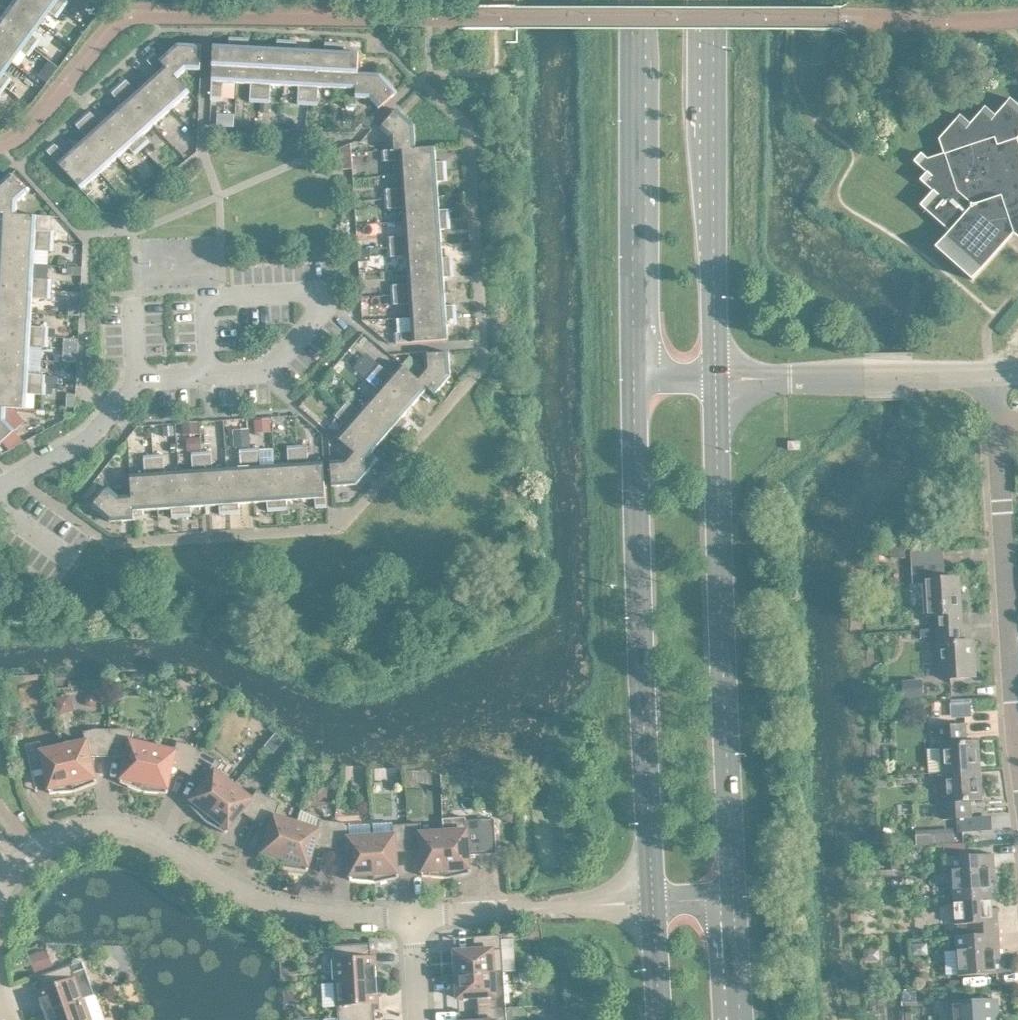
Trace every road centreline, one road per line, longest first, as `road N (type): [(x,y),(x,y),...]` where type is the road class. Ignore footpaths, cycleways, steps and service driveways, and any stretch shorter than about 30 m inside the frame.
road 1 (secondary): [(637,371),(651,898)]
road 2 (secondary): [(736,894),(718,370)]
road 3 (residential): [(410,908),(303,905),(256,891),(134,824),(98,816),(36,844),(0,892)]
road 4 (secondary): [(639,0),(637,371)]
road 5 (secondary): [(718,370),(712,0)]
road 6 (residential): [(1017,734),(999,418)]
road 7 (tertiary): [(718,370),(914,371)]
road 8 (residential): [(410,908),(588,900)]
road 9 (residential): [(0,475),(82,430),(140,371)]
road 10 (secondary): [(744,1019),(736,894)]
road 11 (secondary): [(651,898),(661,1019)]

